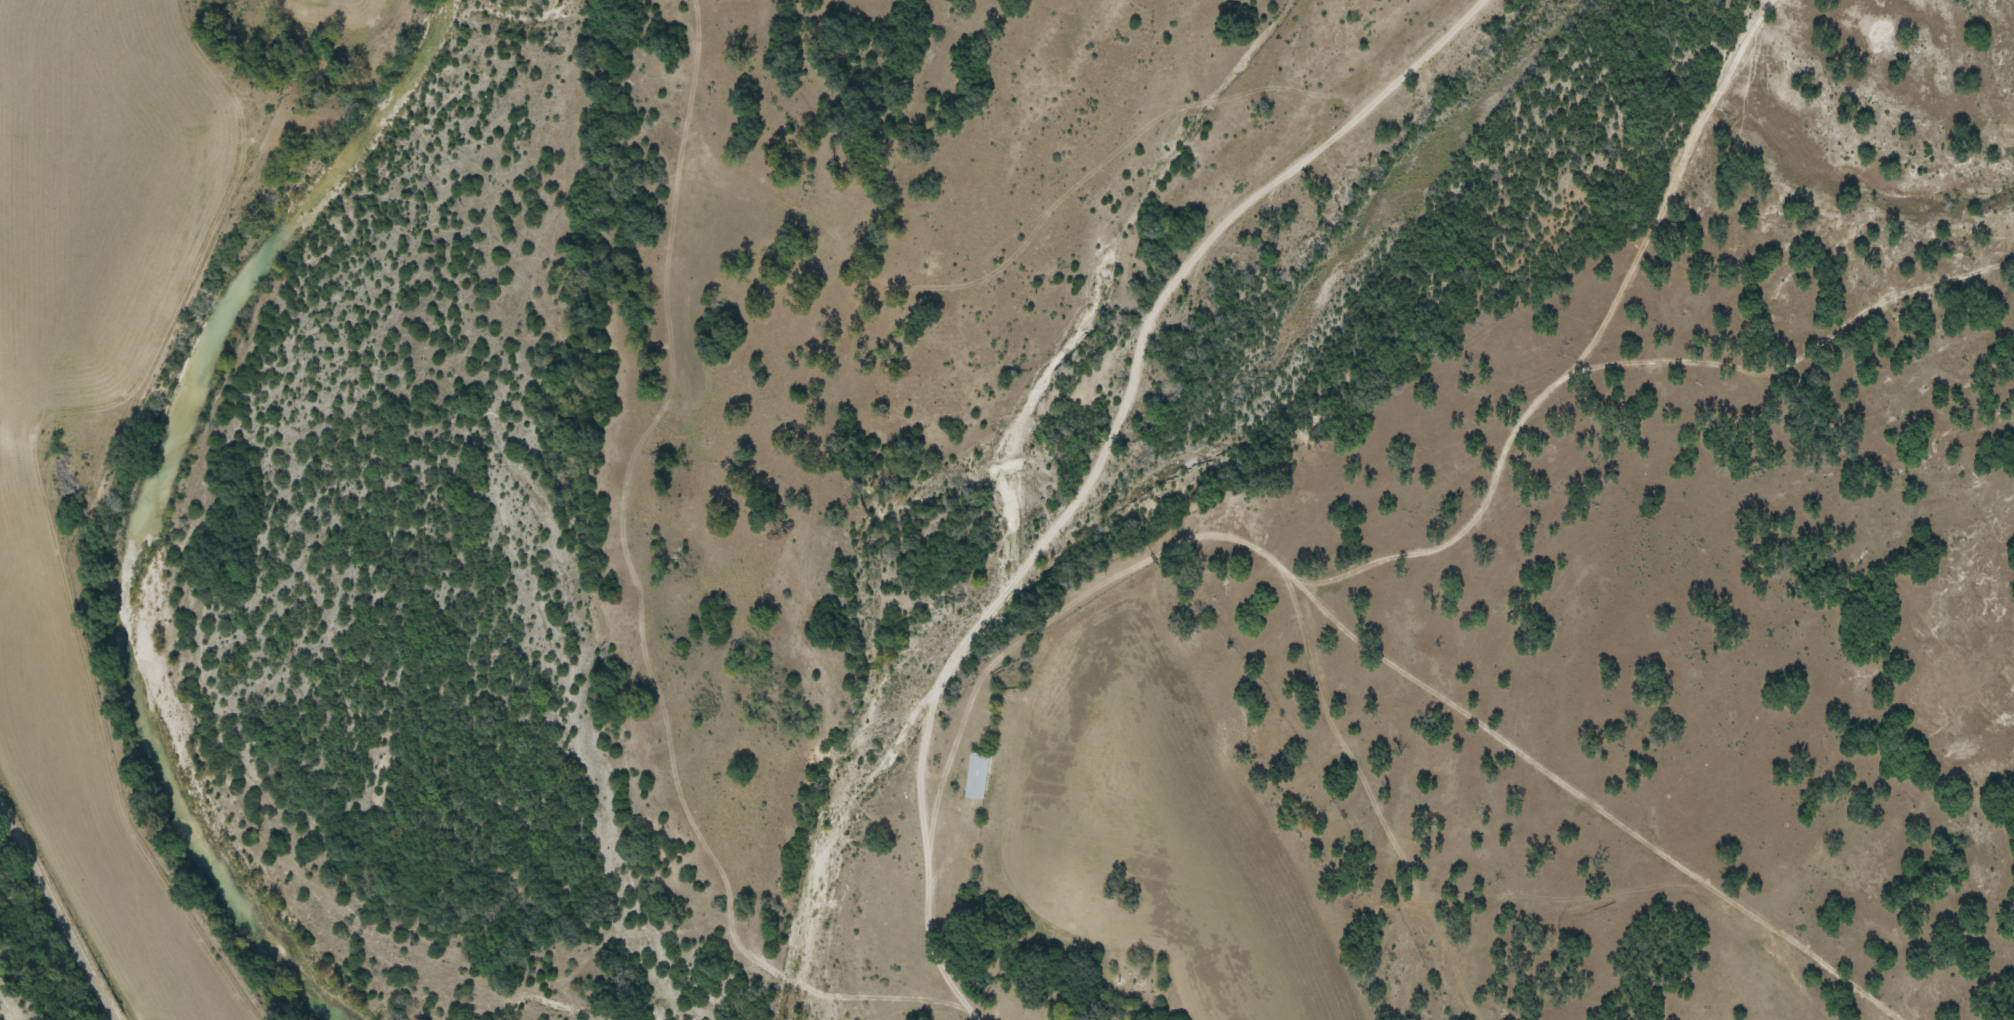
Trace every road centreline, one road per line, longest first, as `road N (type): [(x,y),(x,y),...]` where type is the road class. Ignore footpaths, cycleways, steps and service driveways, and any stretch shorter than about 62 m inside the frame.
road 1 (residential): [(989,1019),(954,967),(938,913),(929,741),(955,665),(1100,469),(1118,432),(1136,343),(1205,244),(1479,0)]
road 2 (residential): [(2013,341),(1768,398),(1555,404),(1492,472),(1242,682),(1032,783),(930,796)]

